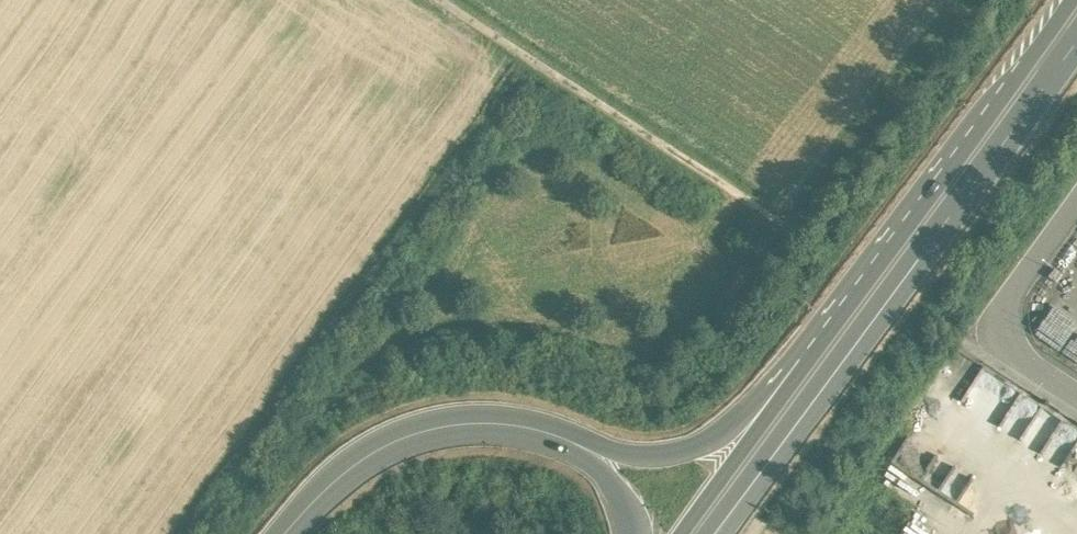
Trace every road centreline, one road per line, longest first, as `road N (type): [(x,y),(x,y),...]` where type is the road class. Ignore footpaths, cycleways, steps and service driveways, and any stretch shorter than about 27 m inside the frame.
road 1 (track): [(430,0),(821,247),(1030,0)]
road 2 (trunk): [(1076,21),(790,404)]
road 3 (trunk): [(287,533),(352,469),(398,442),(463,425),(535,433)]
road 4 (trunk): [(790,404),(711,447),(667,458),(535,433)]
road 5 (residential): [(1076,212),(1016,304),(1009,337),(1037,374),(1076,401)]
road 6 (trunk): [(790,404),(693,533)]
road 7 (trunk): [(535,433),(609,481),(641,533)]

